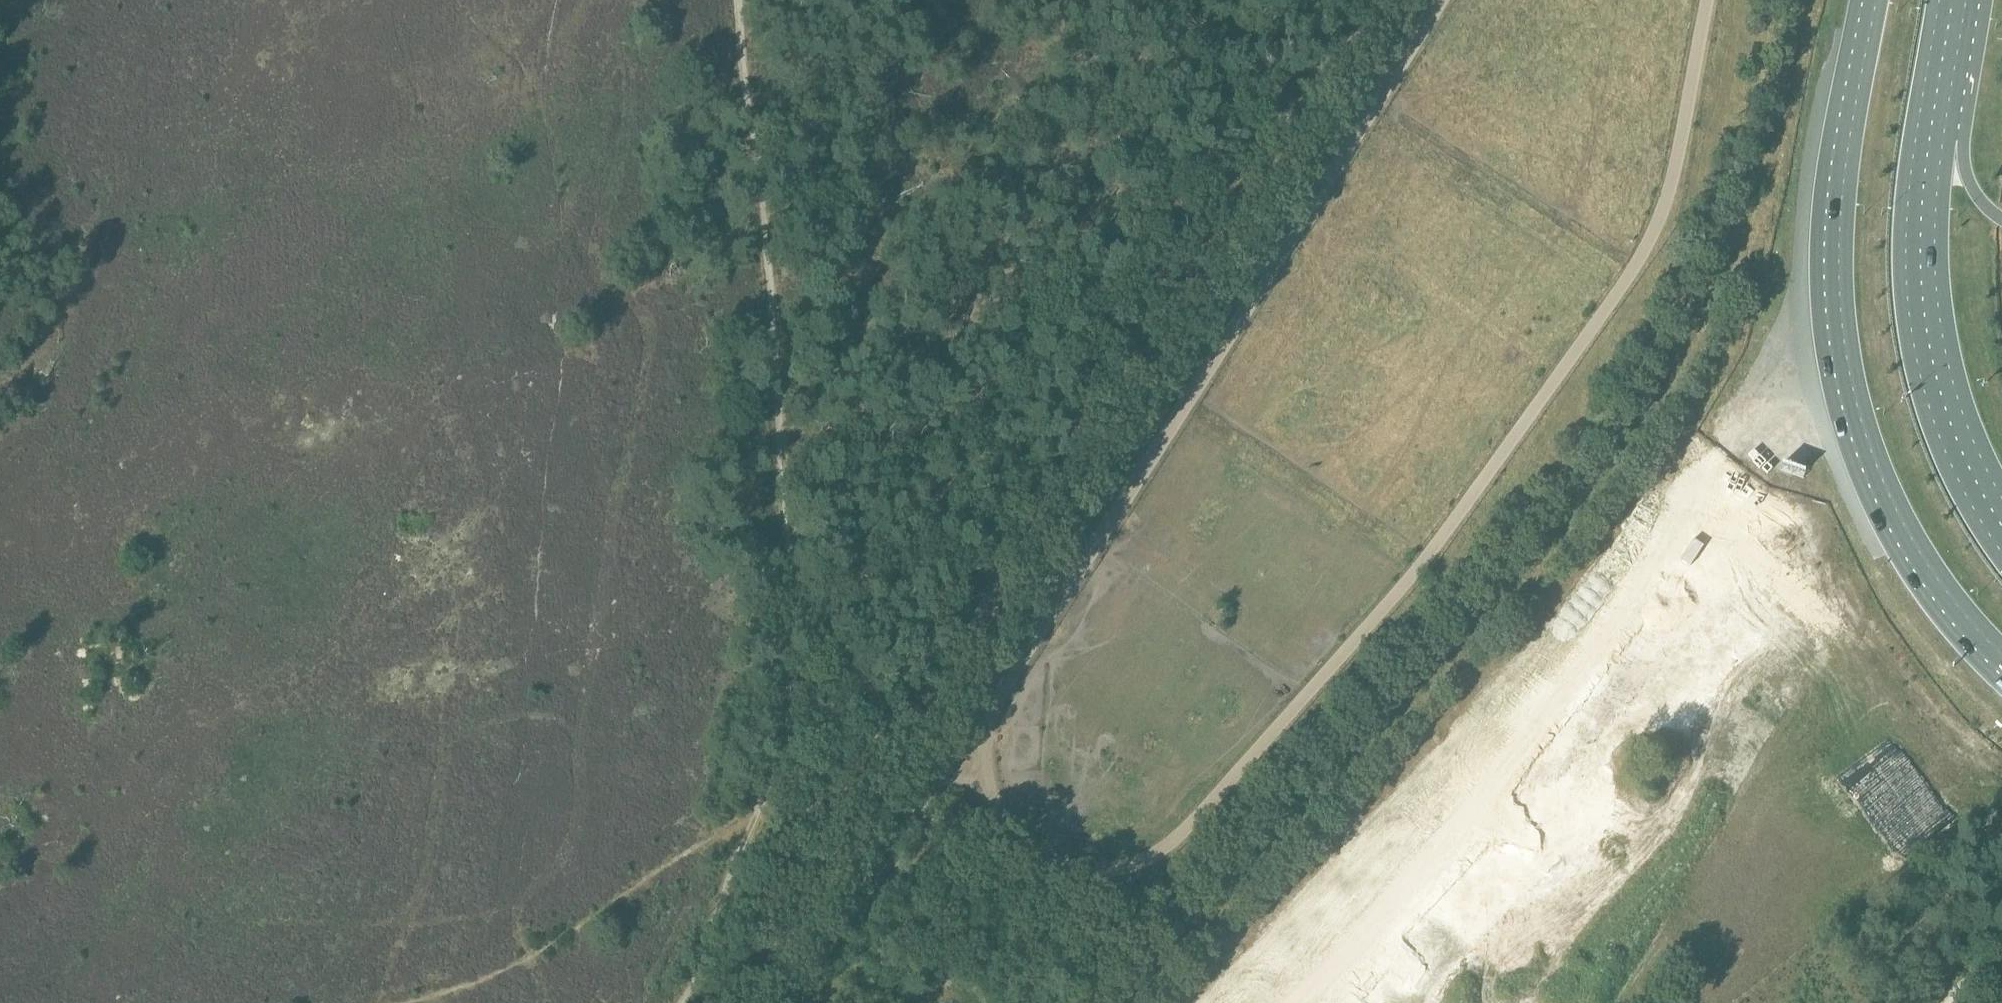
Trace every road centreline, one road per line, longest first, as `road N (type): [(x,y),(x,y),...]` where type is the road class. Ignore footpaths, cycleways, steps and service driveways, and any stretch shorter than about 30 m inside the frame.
road 1 (track): [(1441,0),(992,710),(986,762),(997,808),(1044,845),(1120,867),(1148,858),(1429,551),(1635,261),(1664,207),(1705,0)]
road 2 (track): [(1753,0),(1678,363),(1738,434),(1834,605),(1850,647),(1851,688),(1818,796),(1702,1002)]
road 3 (track): [(750,0),(795,608),(777,757),(673,1002)]
road 4 (primary): [(1870,0),(1833,204),(1831,280),(1845,385),(1887,509),(1935,588),(2001,665)]
road 5 (primary): [(2001,526),(1947,412),(1918,276),(1926,153),(1952,0)]
road 6 (track): [(986,762),(903,825),(780,1002)]
road 7 (track): [(1610,469),(1678,363)]

